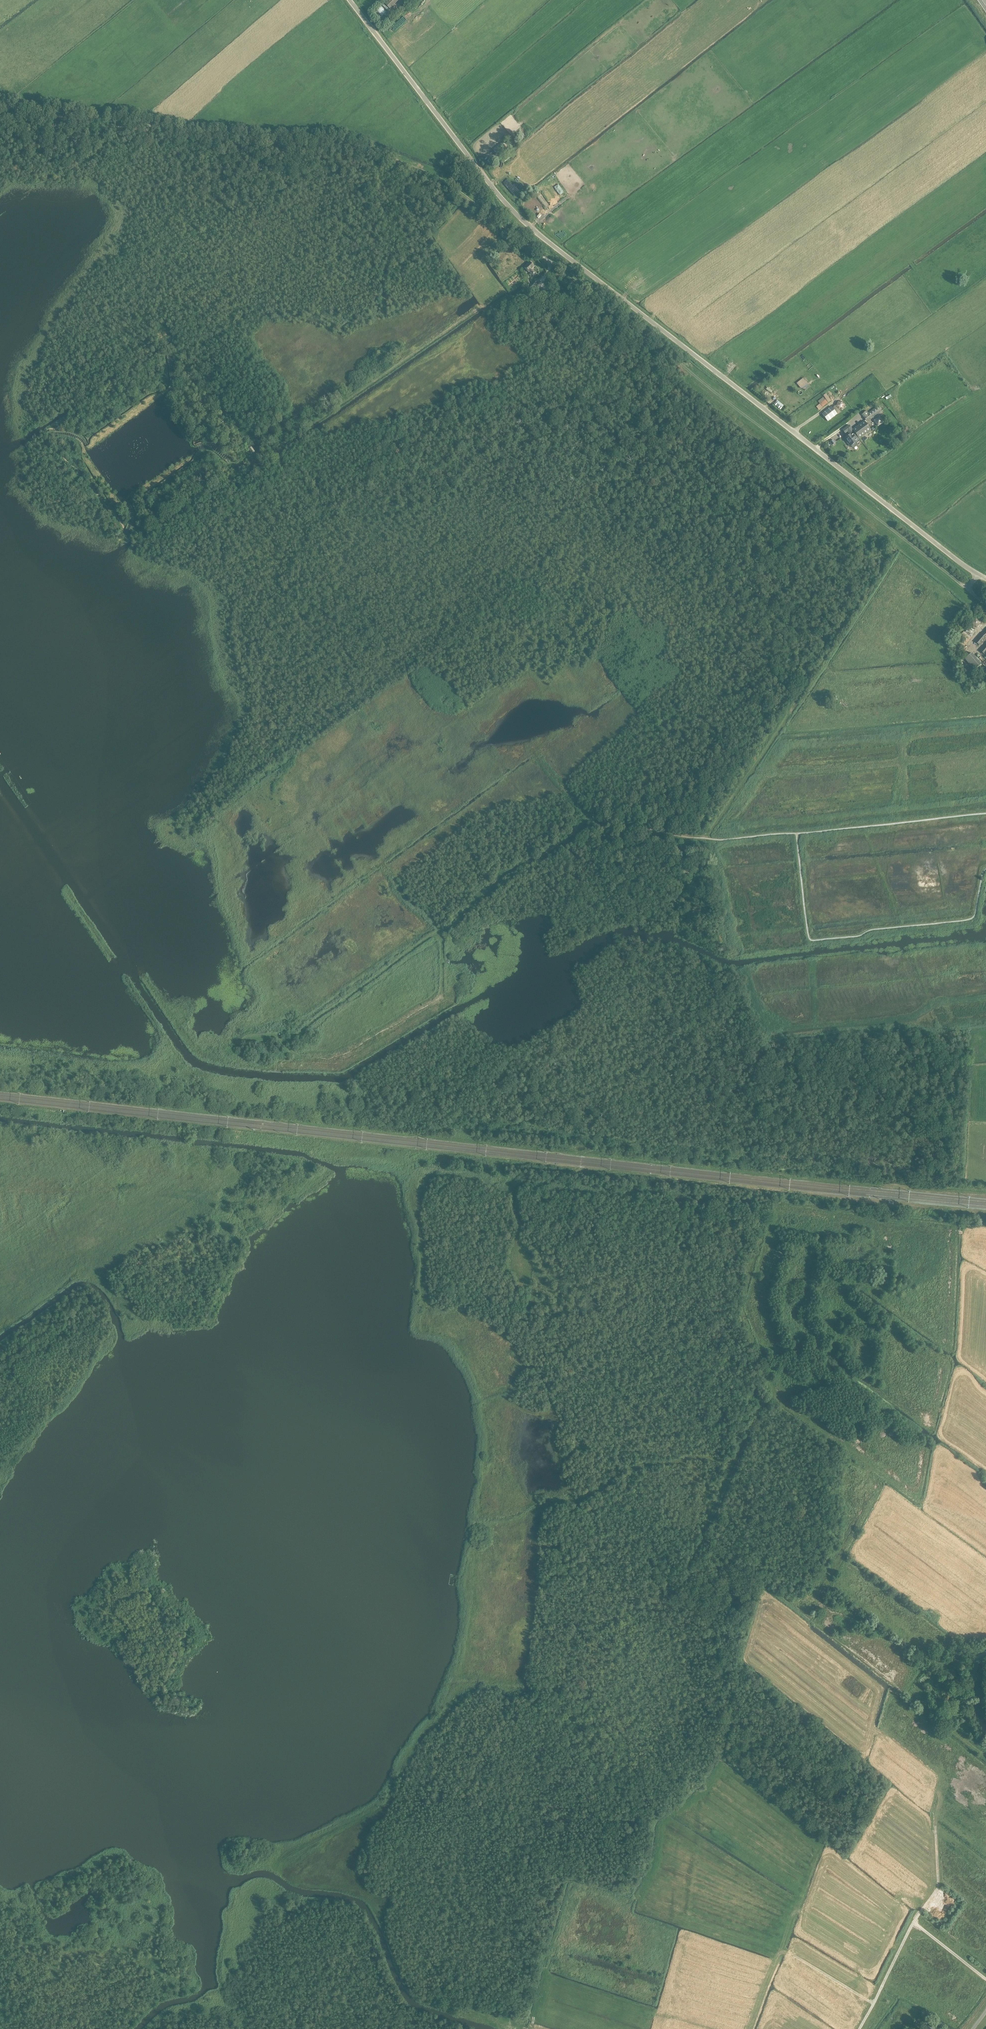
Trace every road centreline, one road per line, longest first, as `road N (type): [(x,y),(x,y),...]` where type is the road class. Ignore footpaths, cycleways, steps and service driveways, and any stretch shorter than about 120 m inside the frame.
road 1 (track): [(902,538),(424,171),(338,141),(200,134),(0,105)]
road 2 (unclassified): [(985,579),(521,219),(350,0)]
road 3 (track): [(936,1825),(937,1888),(874,2002),(795,1955)]
road 4 (track): [(776,1395),(917,1501),(985,1521)]
road 5 (track): [(985,751),(749,773)]

